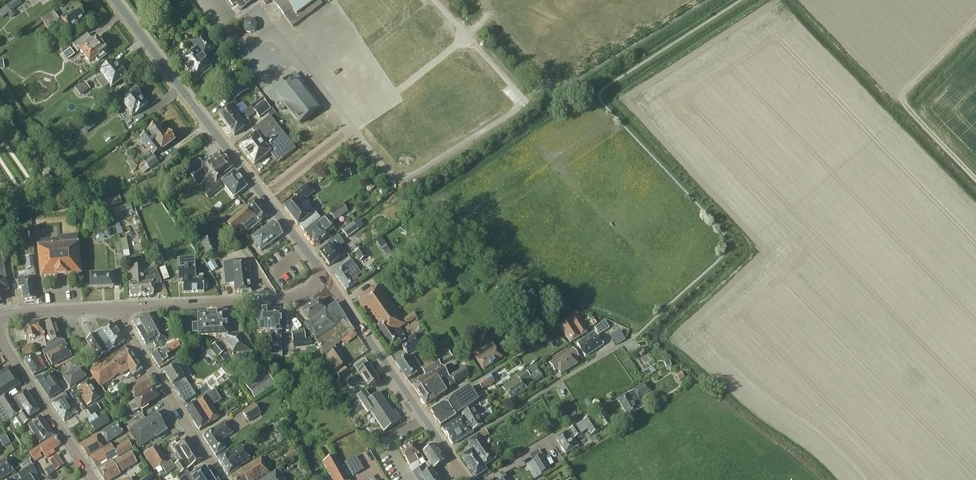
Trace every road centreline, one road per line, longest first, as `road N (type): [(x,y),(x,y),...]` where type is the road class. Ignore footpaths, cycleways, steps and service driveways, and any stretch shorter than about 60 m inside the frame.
road 1 (tertiary): [(328,280),(118,0)]
road 2 (tertiary): [(113,308),(300,298),(328,280)]
road 3 (residential): [(447,451),(633,337)]
road 4 (residential): [(220,479),(113,308)]
road 5 (residential): [(93,479),(0,337)]
road 6 (unclassified): [(420,414),(328,280)]
road 7 (residential): [(420,414),(556,328)]

